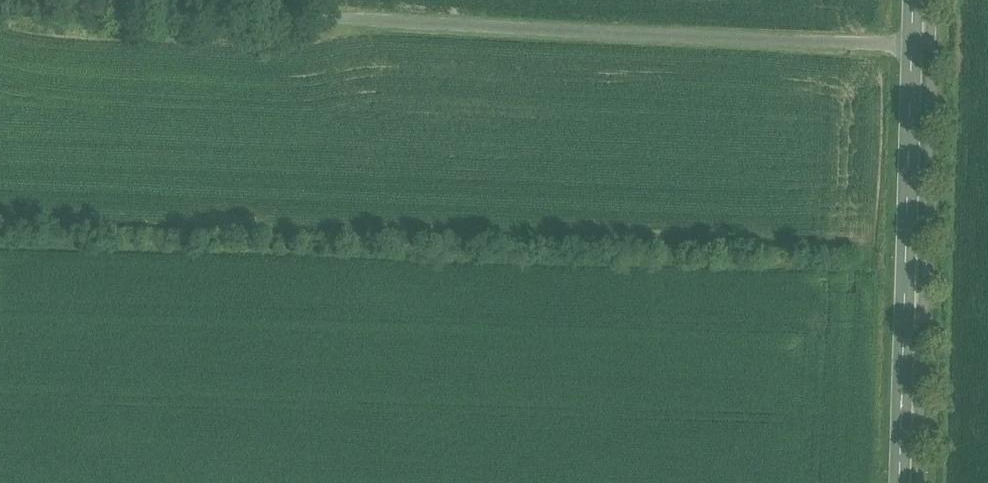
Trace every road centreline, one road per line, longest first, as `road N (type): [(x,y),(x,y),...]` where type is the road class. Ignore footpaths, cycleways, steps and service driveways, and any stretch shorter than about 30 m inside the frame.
road 1 (secondary): [(900,482),(914,0)]

